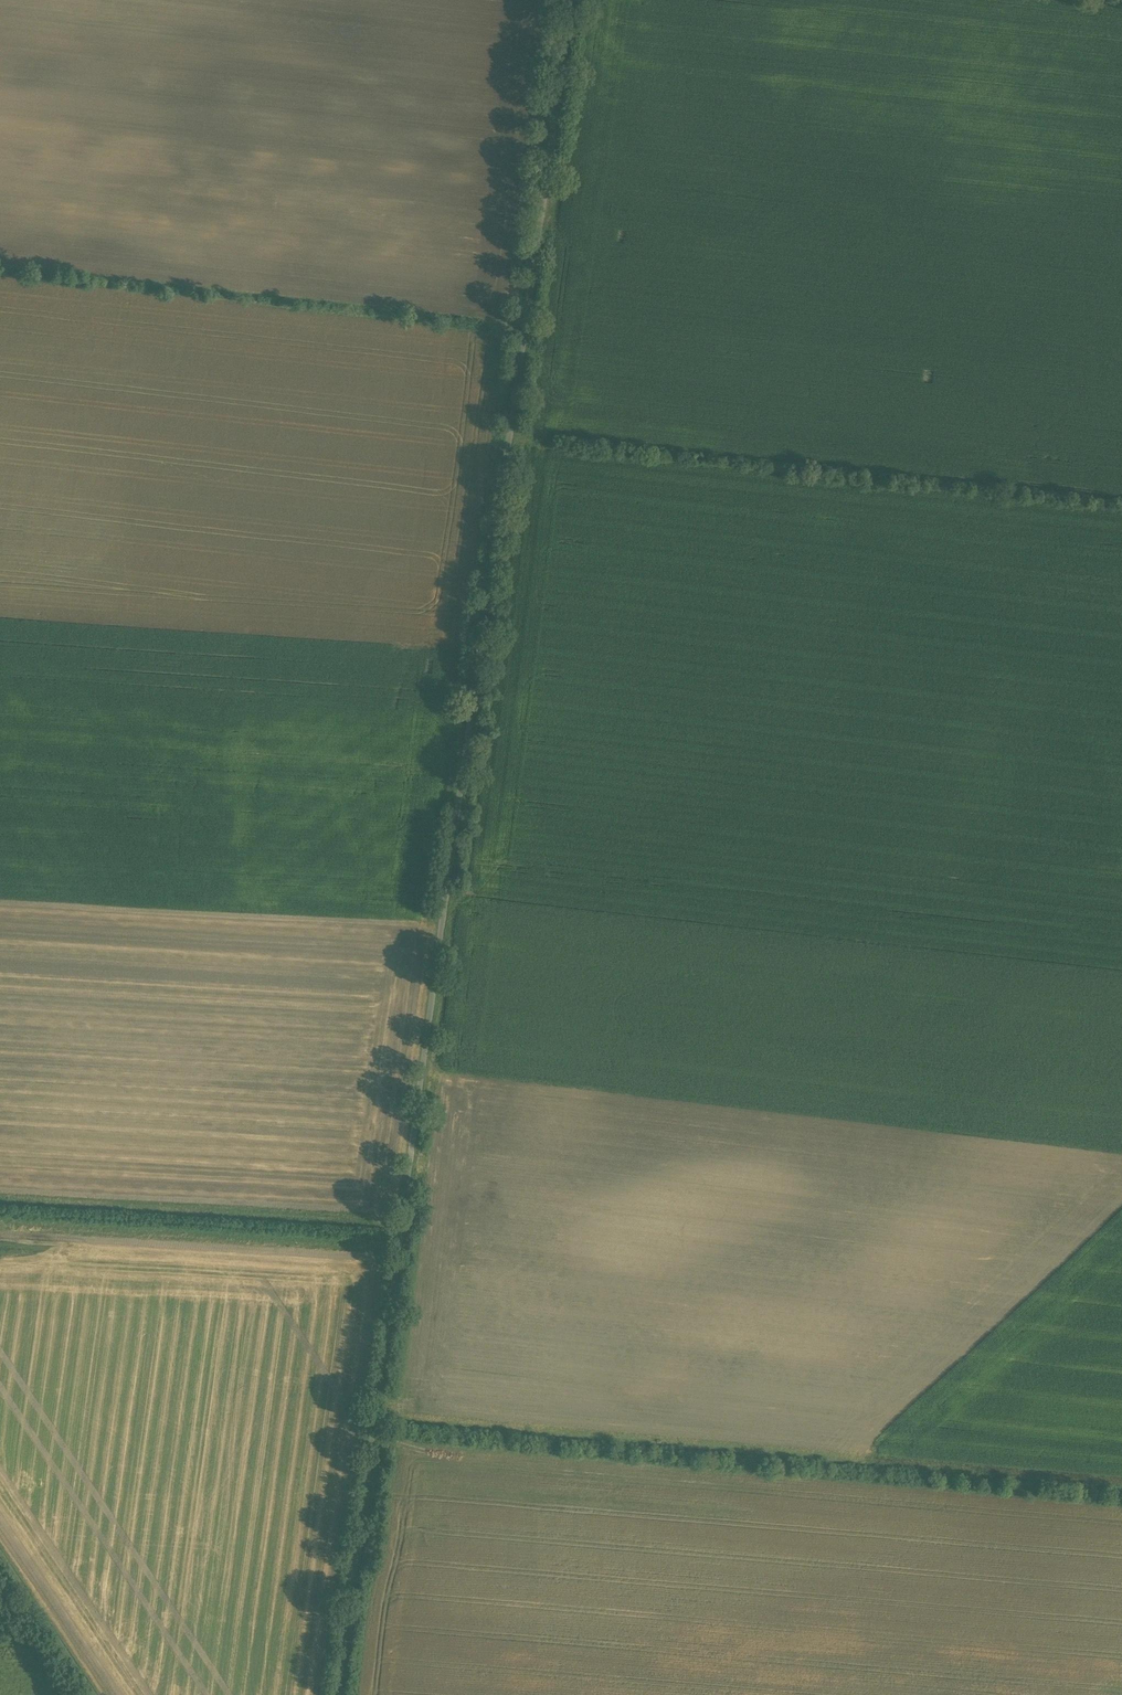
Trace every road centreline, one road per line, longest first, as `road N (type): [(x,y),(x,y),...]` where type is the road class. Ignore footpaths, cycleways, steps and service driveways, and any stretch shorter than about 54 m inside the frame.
road 1 (unclassified): [(336,1694),(572,0)]
road 2 (unclassified): [(0,1557),(90,1694)]

